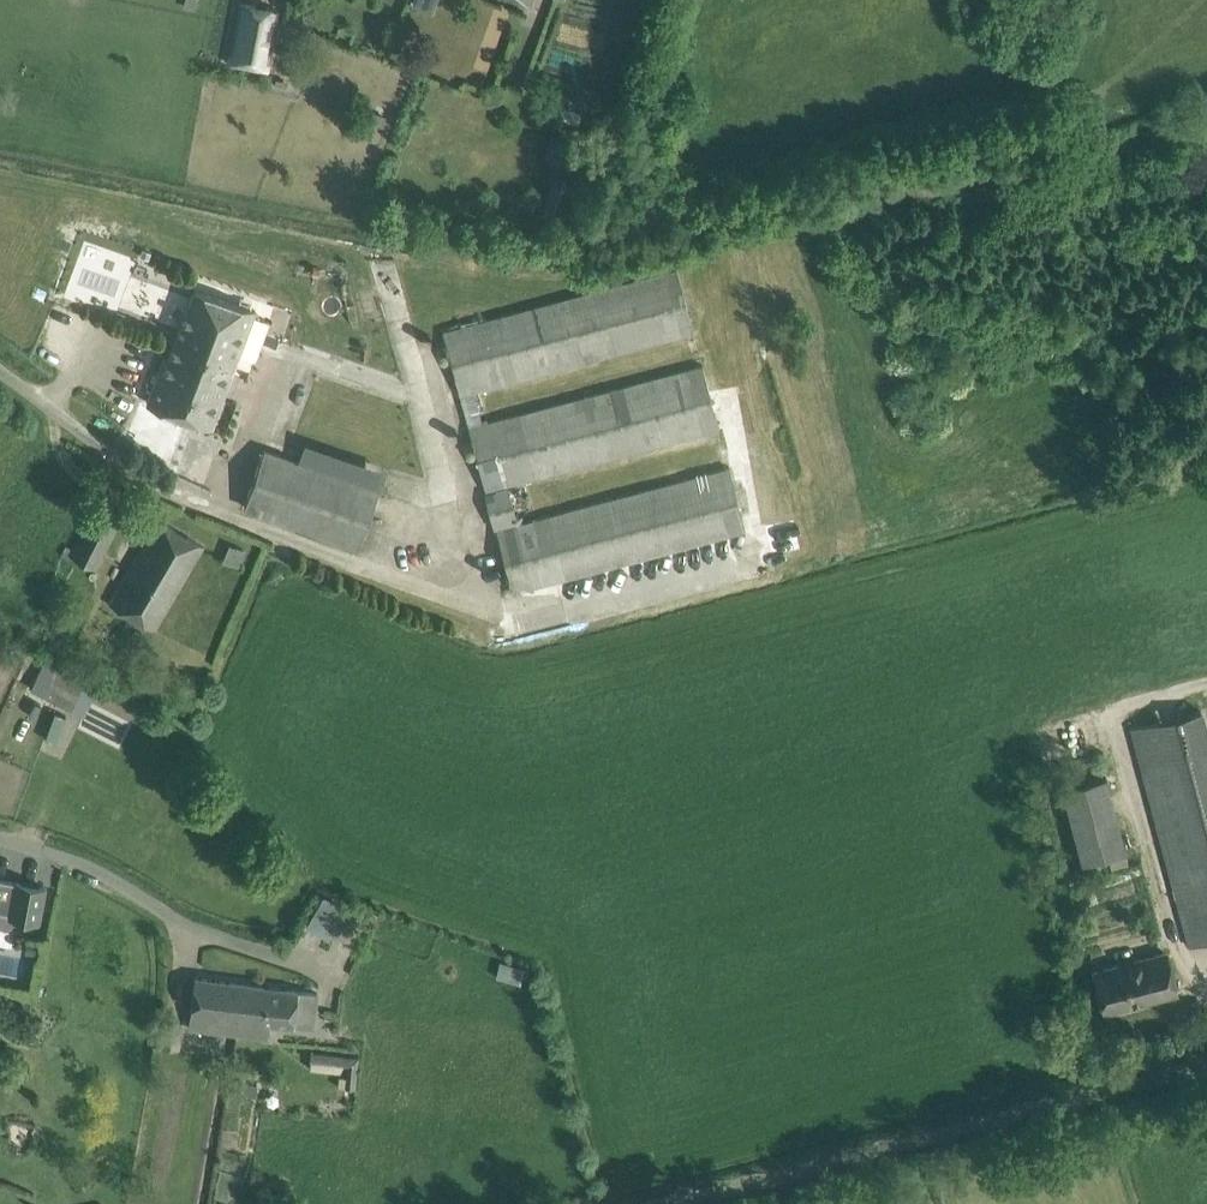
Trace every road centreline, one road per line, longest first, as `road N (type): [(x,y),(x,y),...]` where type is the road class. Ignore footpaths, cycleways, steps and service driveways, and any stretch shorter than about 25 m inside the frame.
road 1 (unclassified): [(679,1203),(1206,1066)]
road 2 (residential): [(0,838),(38,846),(248,956),(301,967)]
road 3 (residential): [(0,377),(100,451),(207,505)]

